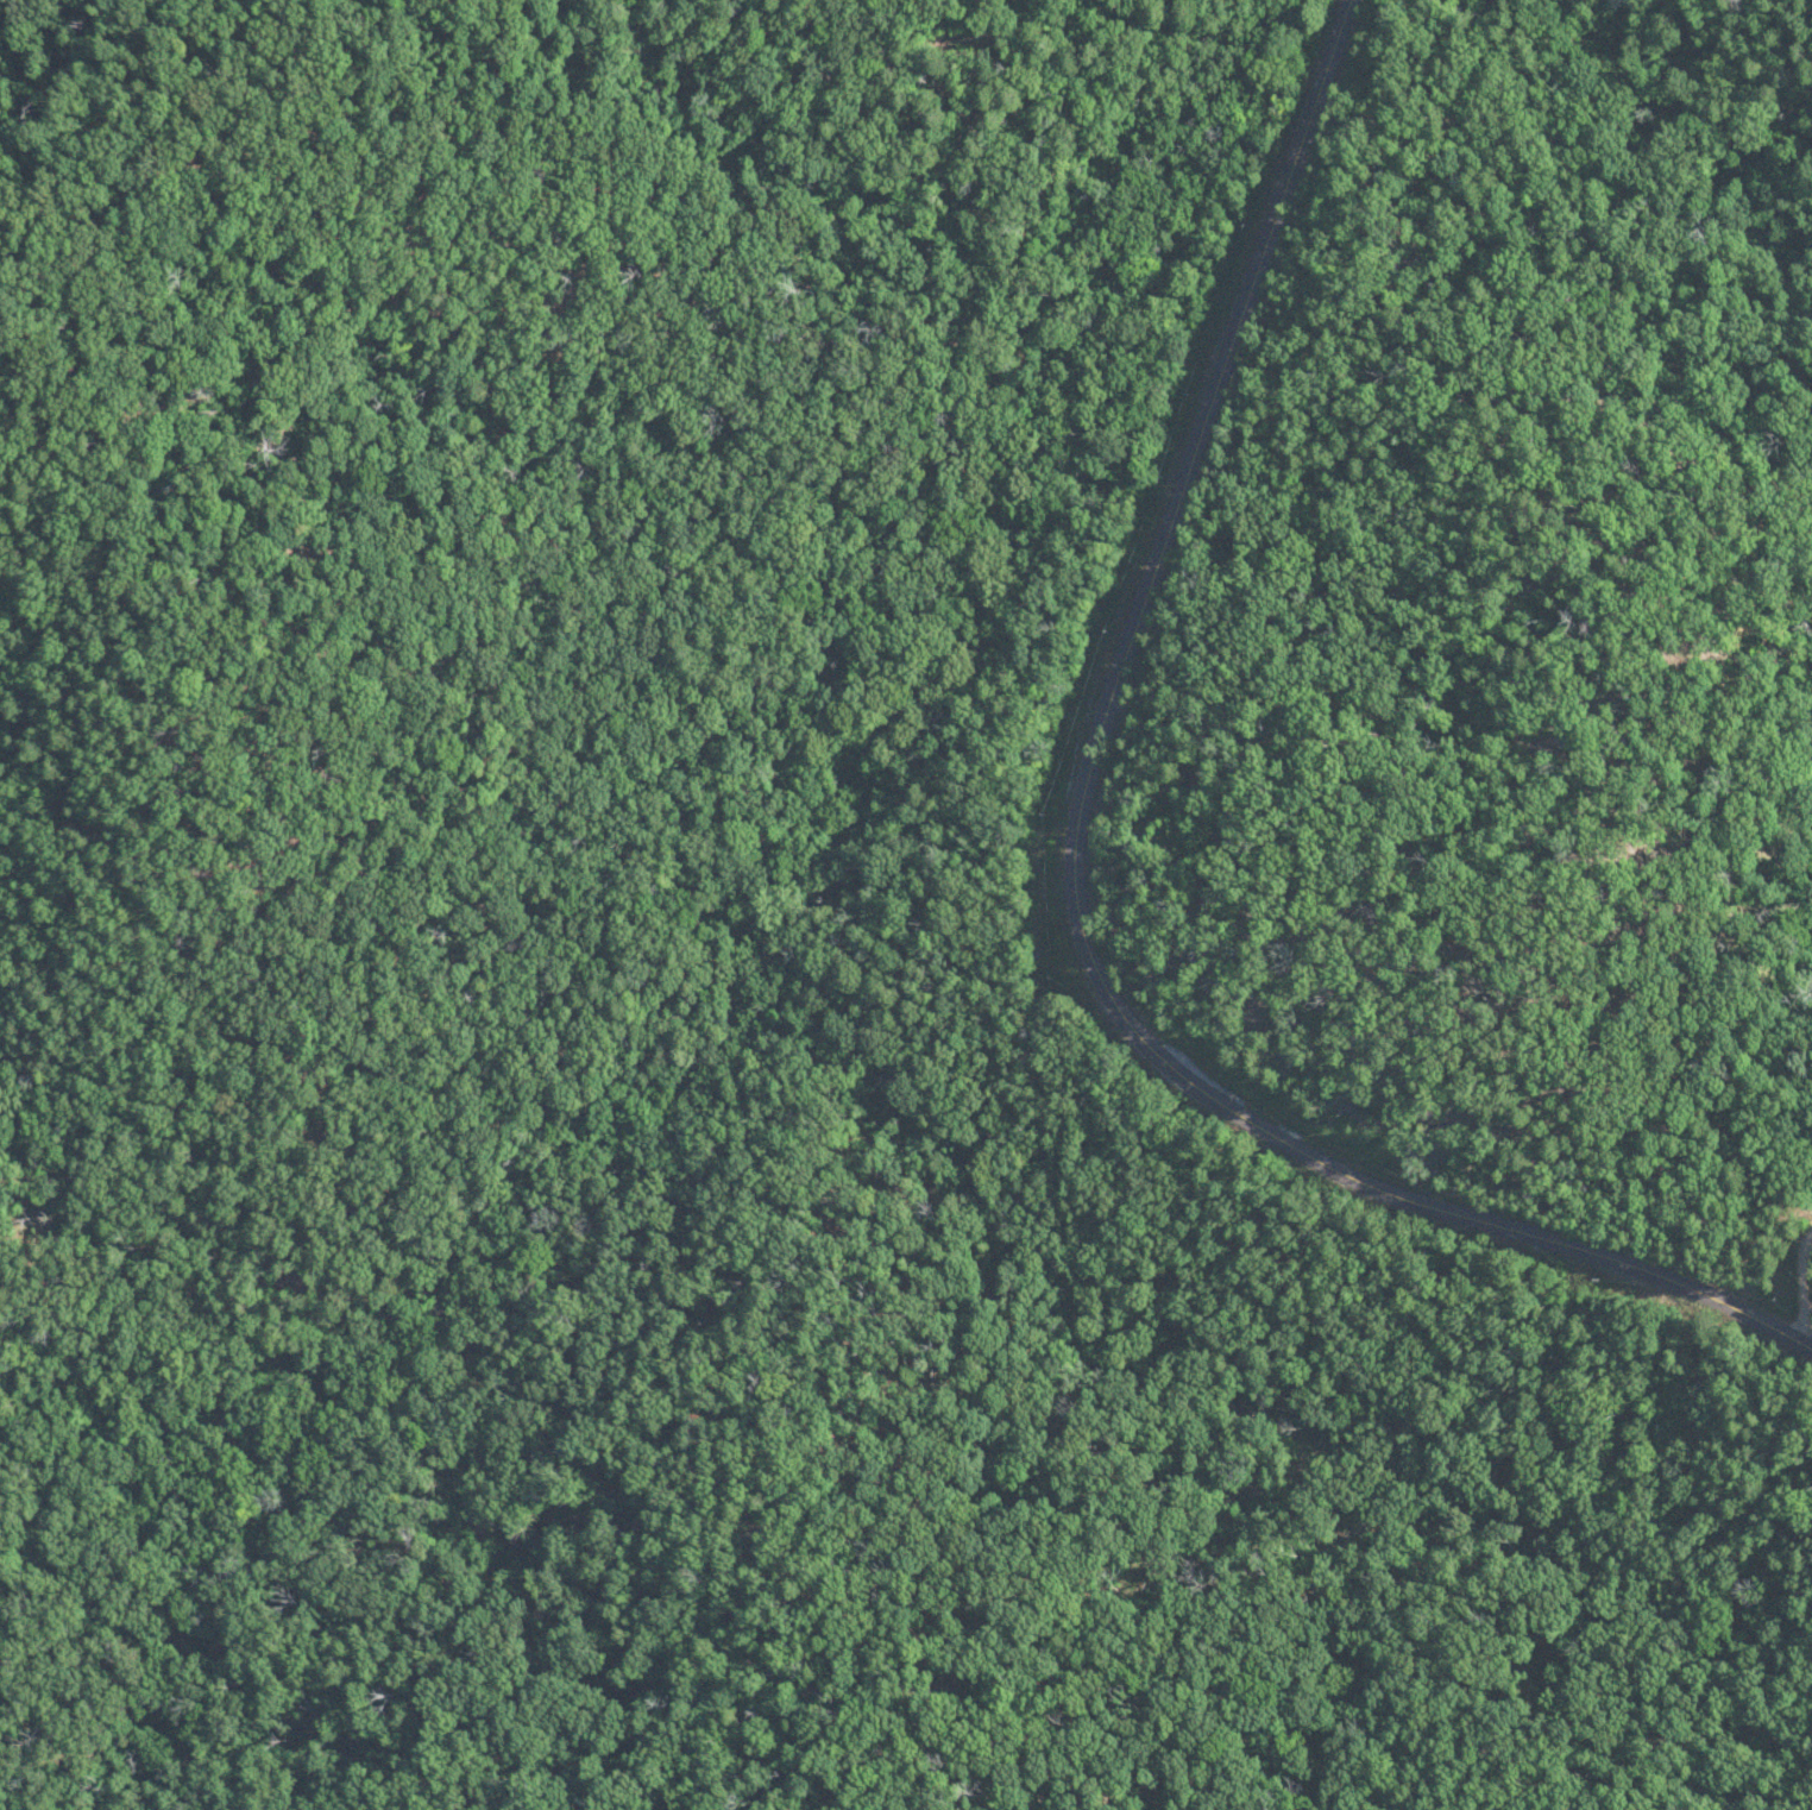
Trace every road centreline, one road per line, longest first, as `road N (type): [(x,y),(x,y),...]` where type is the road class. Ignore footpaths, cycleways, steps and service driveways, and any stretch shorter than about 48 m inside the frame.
road 1 (tertiary): [(1811,1351),(1669,1281),(1404,1188),(1297,1138),(1170,1051),(1120,993),(1094,941),(1080,844),(1102,728),(1350,0)]

